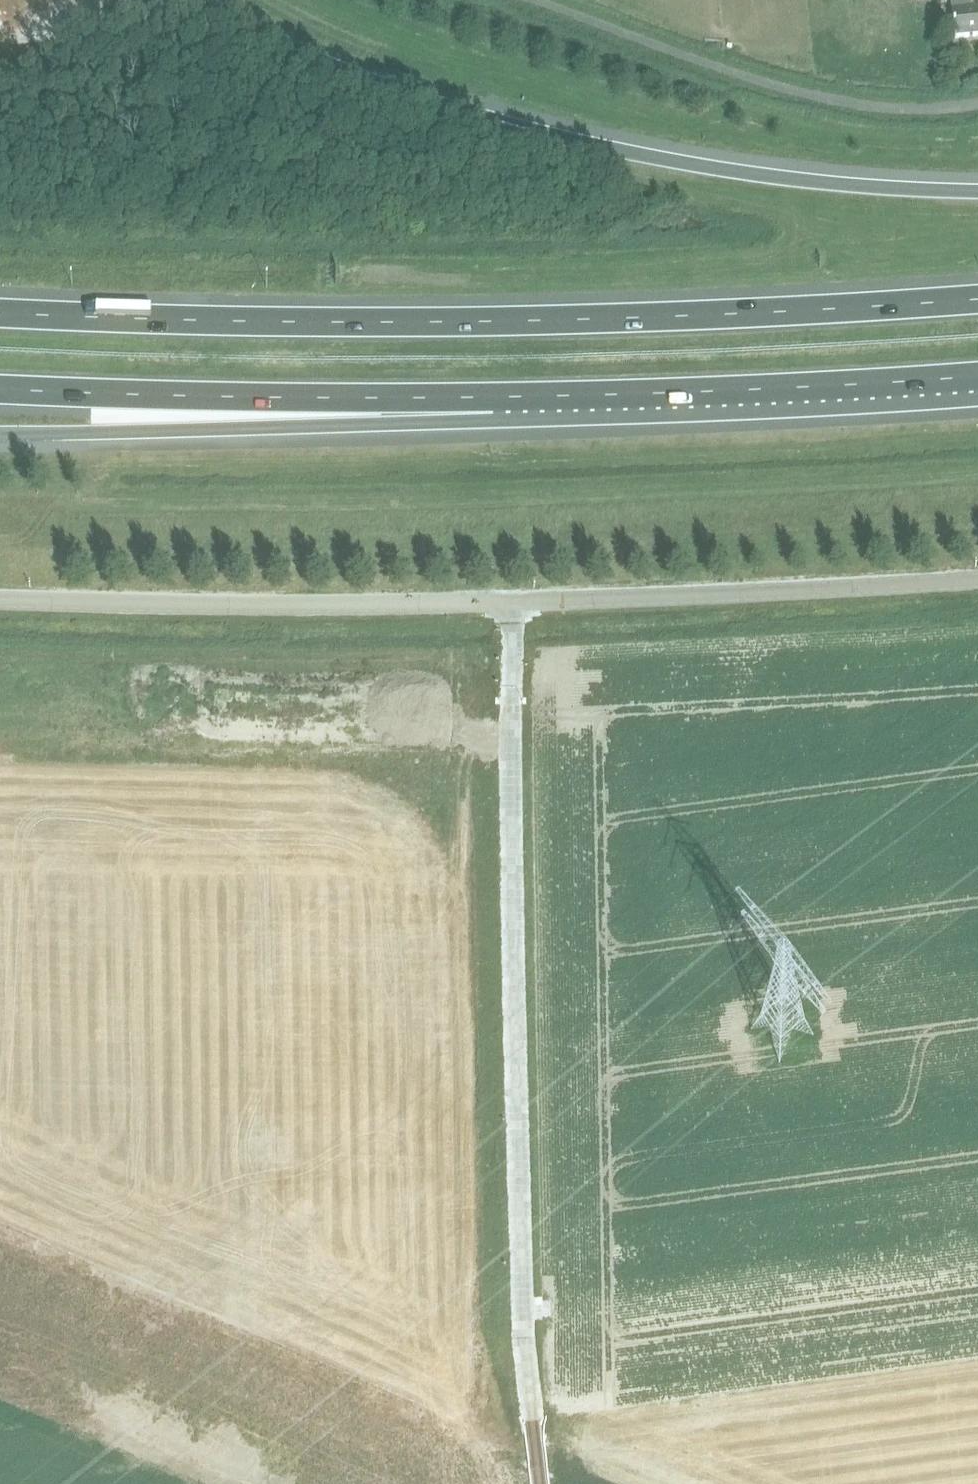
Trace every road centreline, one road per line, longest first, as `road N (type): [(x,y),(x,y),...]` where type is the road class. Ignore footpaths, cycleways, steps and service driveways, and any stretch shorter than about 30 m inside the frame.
road 1 (unclassified): [(977,583),(517,607),(0,601)]
road 2 (motorway): [(977,303),(470,325),(0,315)]
road 3 (motorway): [(977,191),(816,181),(631,151),(327,65),(217,0)]
road 4 (motorway): [(0,436),(271,428),(501,403)]
road 5 (motorway): [(0,389),(501,403)]
road 6 (motorway): [(501,403),(977,381)]
road 7 (unclassified): [(977,106),(937,112),(837,101),(533,0)]

